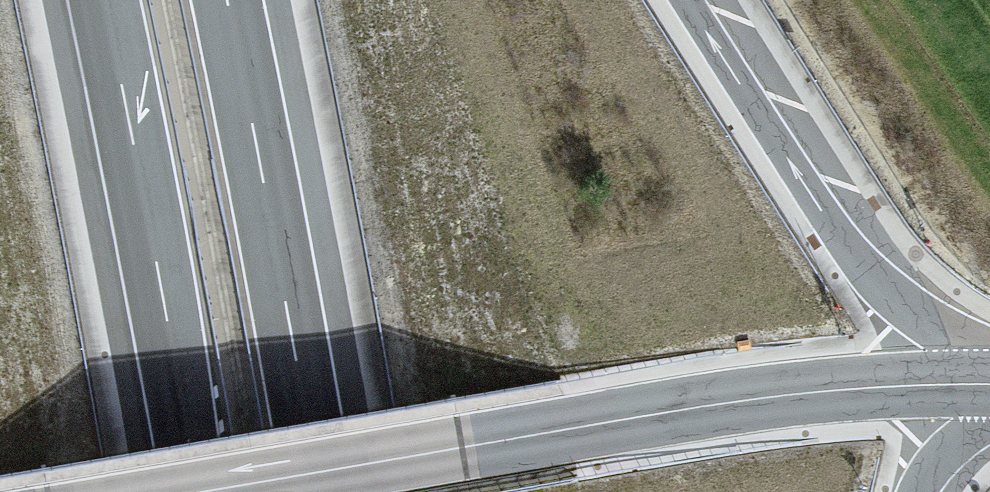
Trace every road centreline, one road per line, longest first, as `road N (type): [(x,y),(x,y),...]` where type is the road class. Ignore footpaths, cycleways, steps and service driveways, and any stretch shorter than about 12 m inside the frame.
road 1 (secondary): [(205,491),(752,402),(989,385)]
road 2 (motorway): [(321,491),(227,0)]
road 3 (motorway): [(103,0),(190,491)]
road 4 (motorway): [(989,366),(932,334),(851,250),(692,0)]

